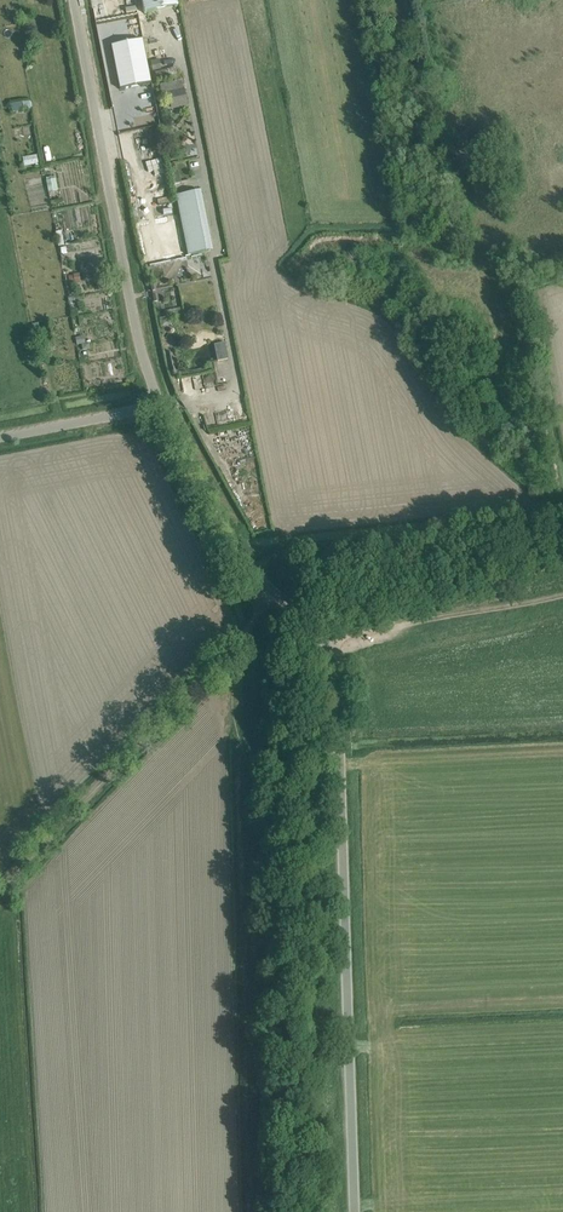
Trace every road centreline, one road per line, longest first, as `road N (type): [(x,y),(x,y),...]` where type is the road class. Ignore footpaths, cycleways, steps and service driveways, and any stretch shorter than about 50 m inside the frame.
road 1 (unclassified): [(355,1211),(334,660),(228,539),(159,399)]
road 2 (unclassified): [(159,399),(135,327),(74,0)]
road 3 (track): [(240,637),(0,892)]
road 4 (track): [(247,566),(562,518)]
road 5 (track): [(562,593),(328,644)]
road 6 (unclassified): [(0,436),(159,399)]

